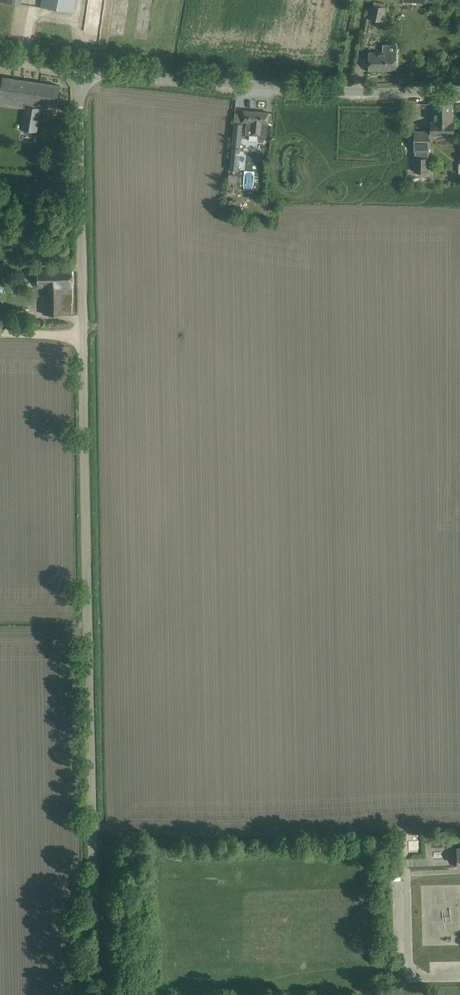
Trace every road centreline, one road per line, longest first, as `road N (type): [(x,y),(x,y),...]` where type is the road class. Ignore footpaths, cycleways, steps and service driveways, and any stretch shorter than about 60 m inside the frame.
road 1 (unclassified): [(95,994),(81,71)]
road 2 (unclassified): [(459,90),(339,91),(81,71)]
road 3 (residential): [(459,977),(422,977),(408,965),(403,847)]

